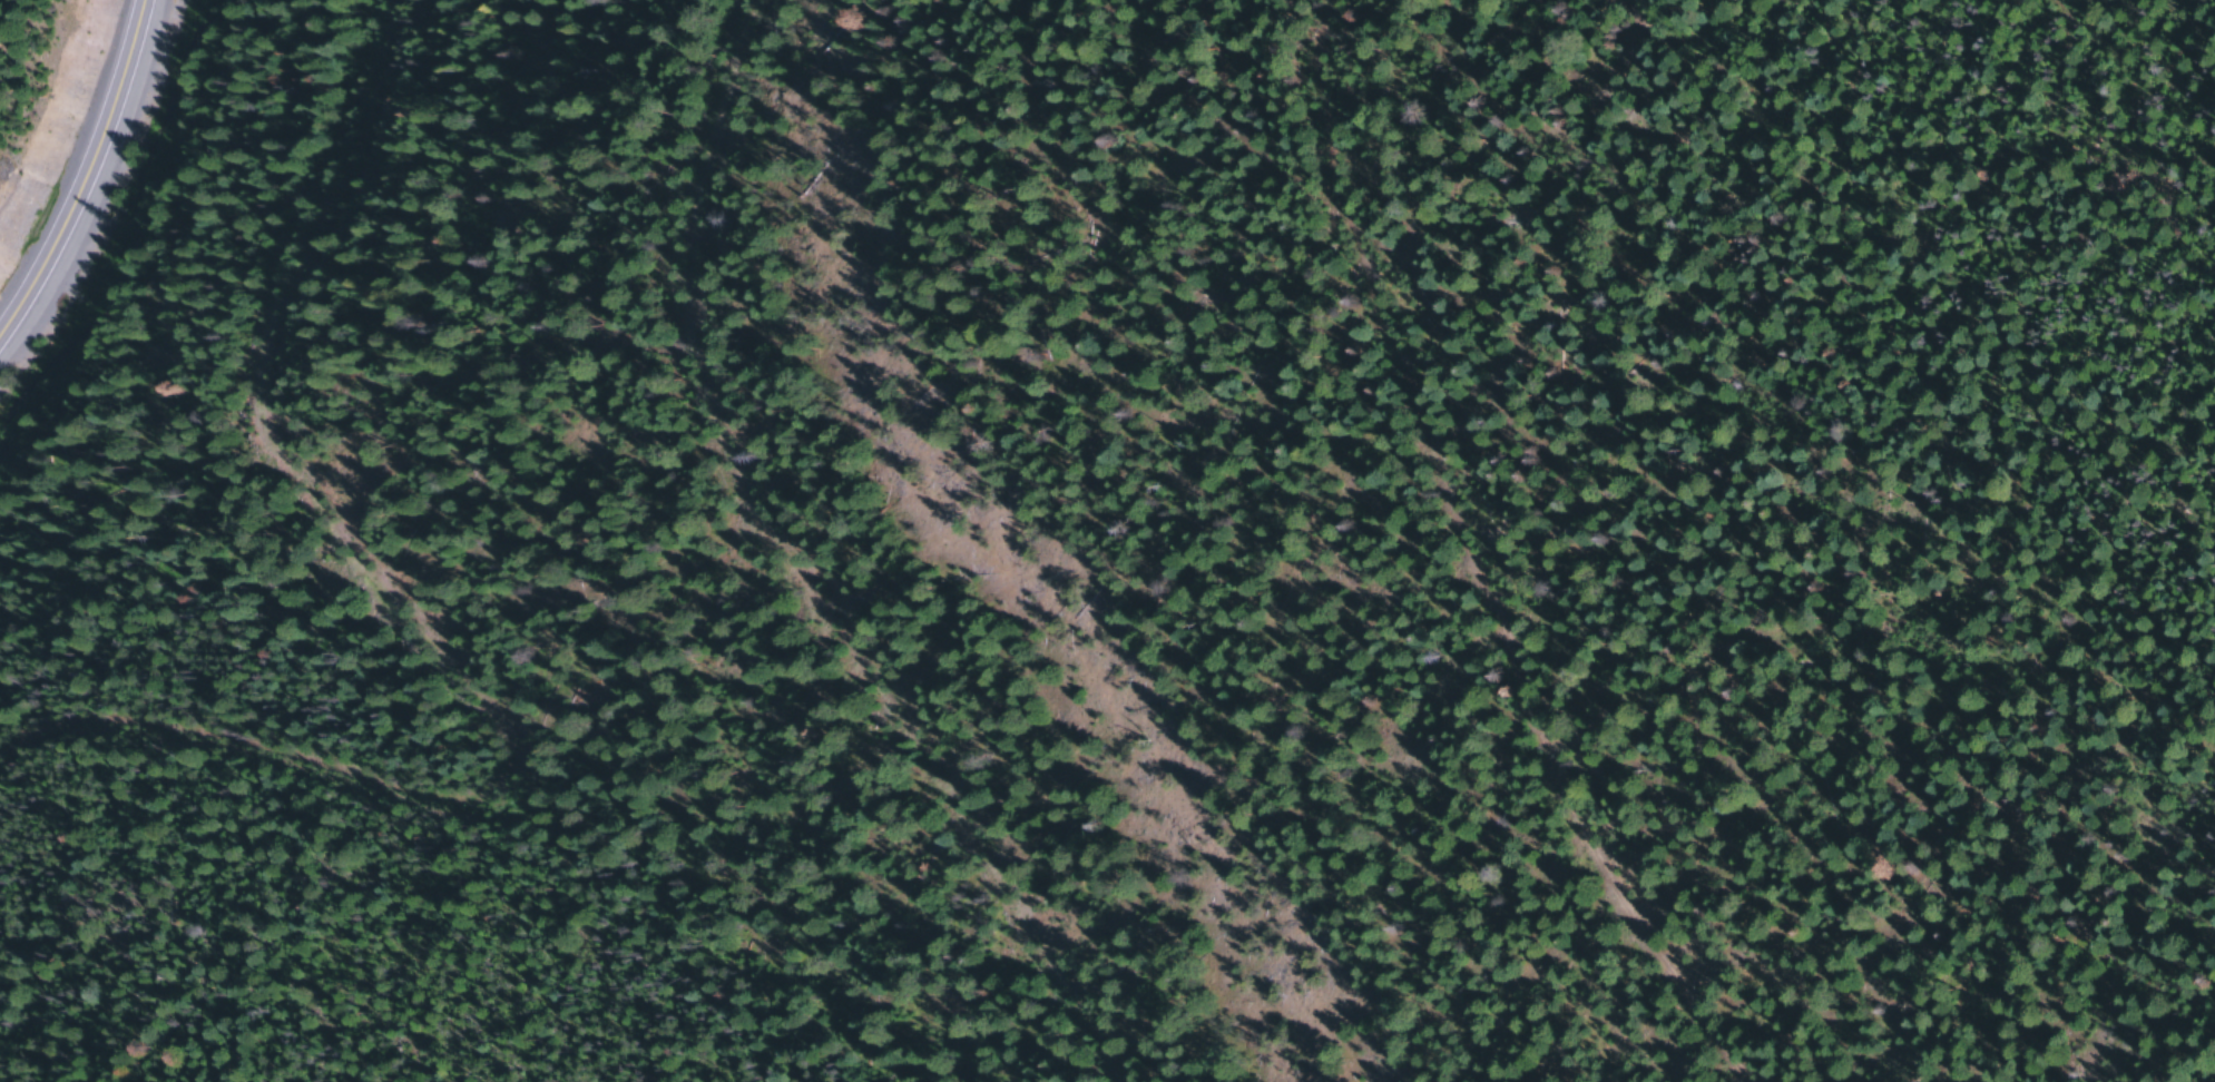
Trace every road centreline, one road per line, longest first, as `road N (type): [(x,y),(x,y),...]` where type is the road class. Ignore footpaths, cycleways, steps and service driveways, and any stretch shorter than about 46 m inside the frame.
road 1 (track): [(0,760),(66,708),(488,797),(542,757),(468,678),(339,484),(248,433),(314,40),(330,0)]
road 2 (track): [(1005,1081),(845,819),(659,314),(686,140),(747,0)]
road 3 (track): [(1623,1081),(1595,993),(1496,793),(1270,287),(1323,107),(1366,0)]
road 4 (primary): [(175,0),(140,118),(0,338)]
road 5 (track): [(2067,1081),(2133,933),(2214,888)]

